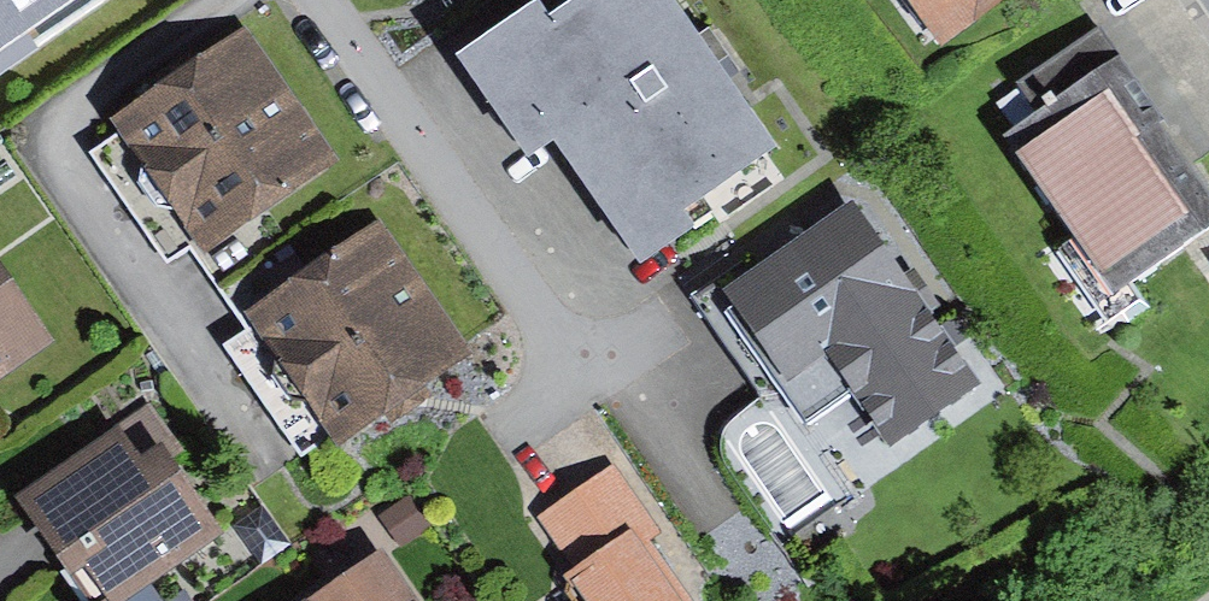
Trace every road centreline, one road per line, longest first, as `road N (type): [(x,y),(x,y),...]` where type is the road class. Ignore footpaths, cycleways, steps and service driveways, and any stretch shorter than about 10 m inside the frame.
road 1 (residential): [(319,0),(578,365)]

